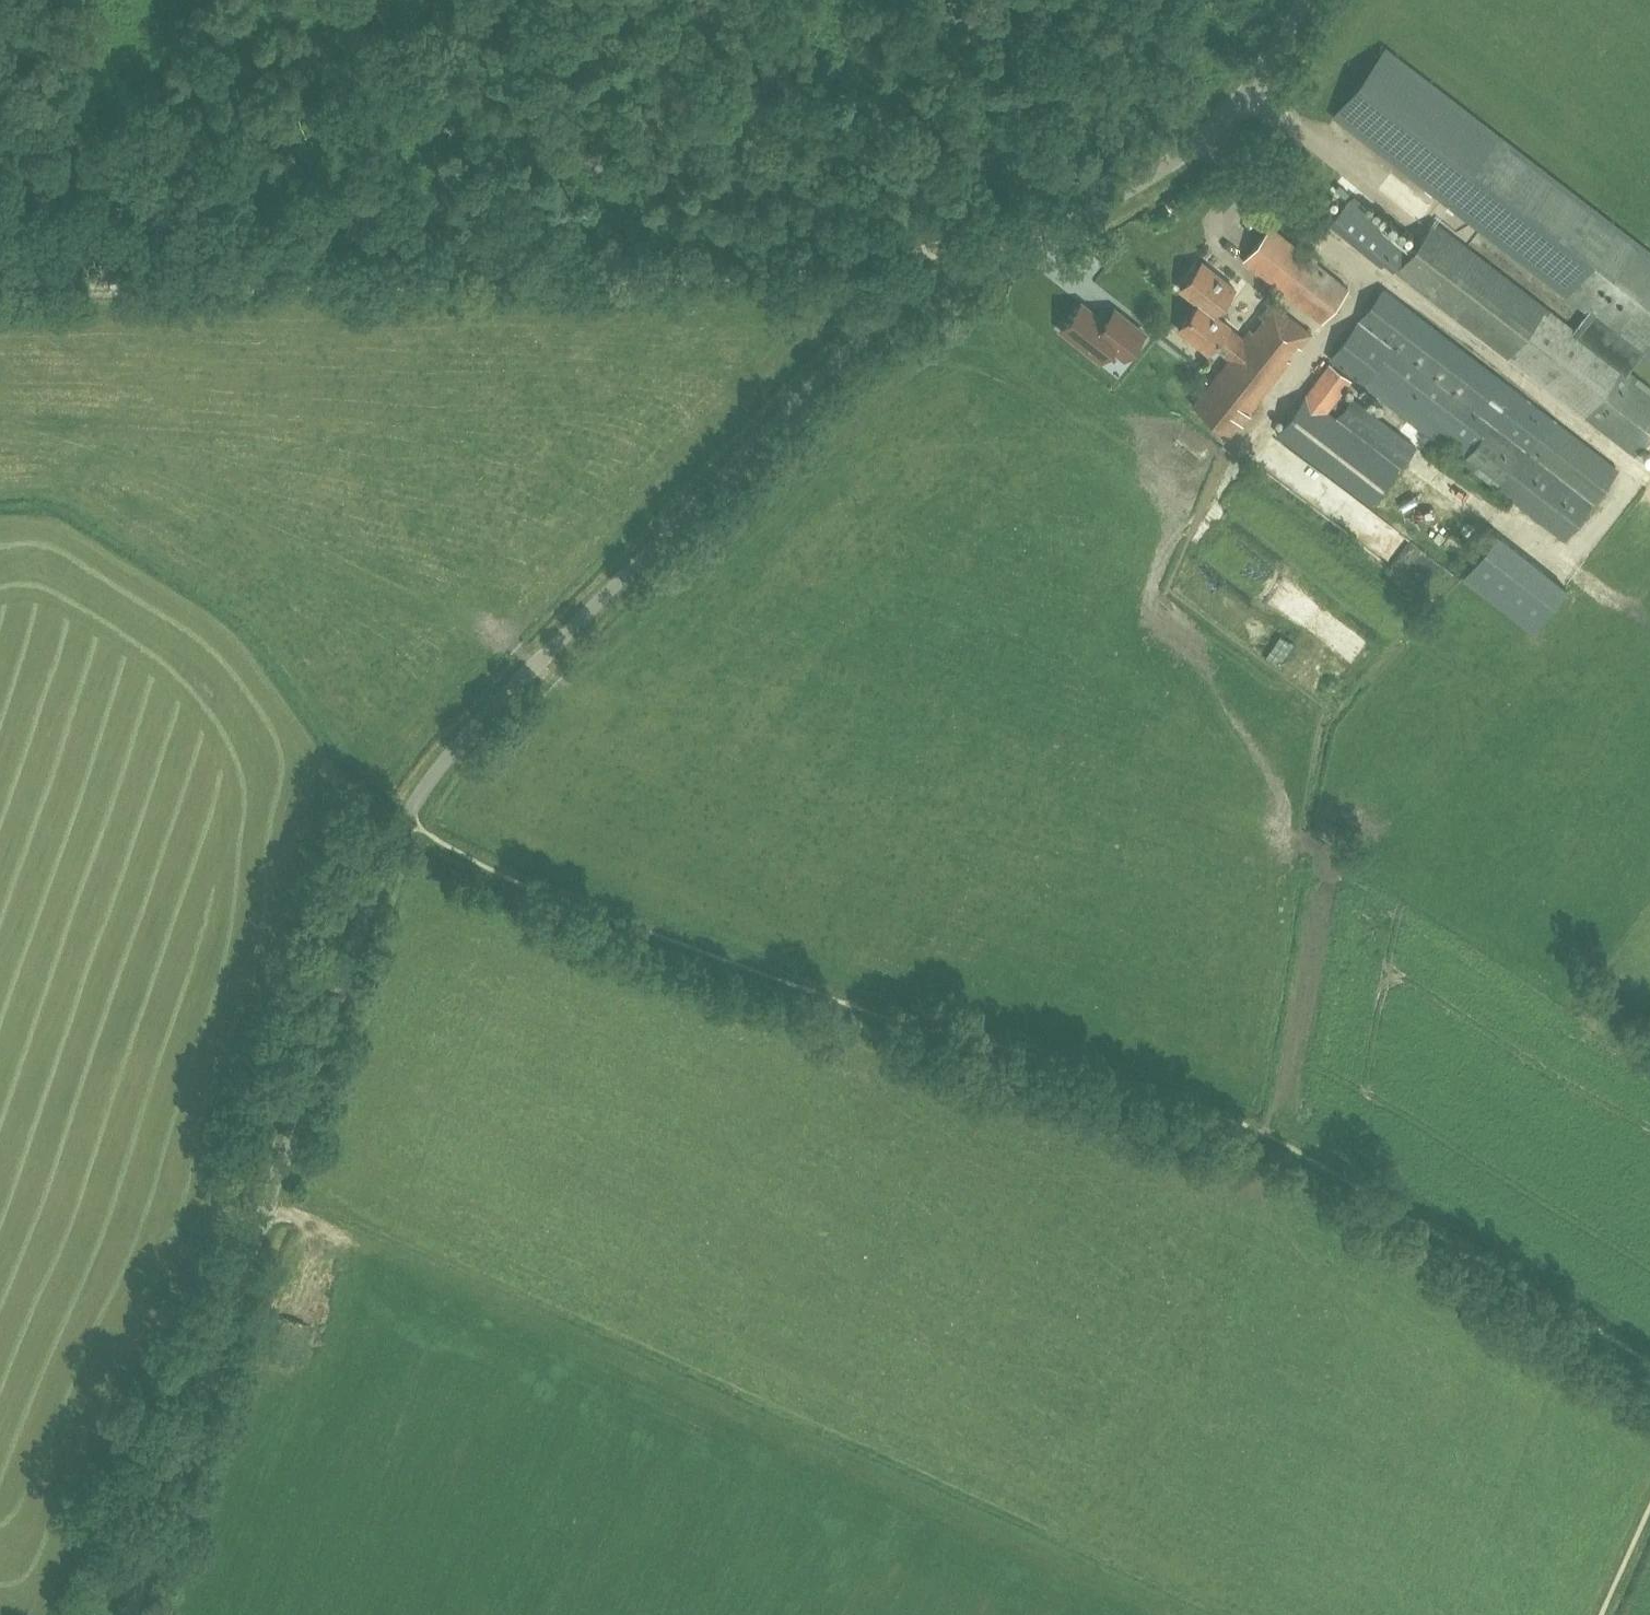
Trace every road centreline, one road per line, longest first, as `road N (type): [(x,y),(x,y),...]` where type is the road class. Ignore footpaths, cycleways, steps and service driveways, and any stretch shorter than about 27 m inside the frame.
road 1 (unclassified): [(129,1614),(385,862),(434,777),(854,346),(918,301),(1092,211),(1208,140),(1307,0)]

